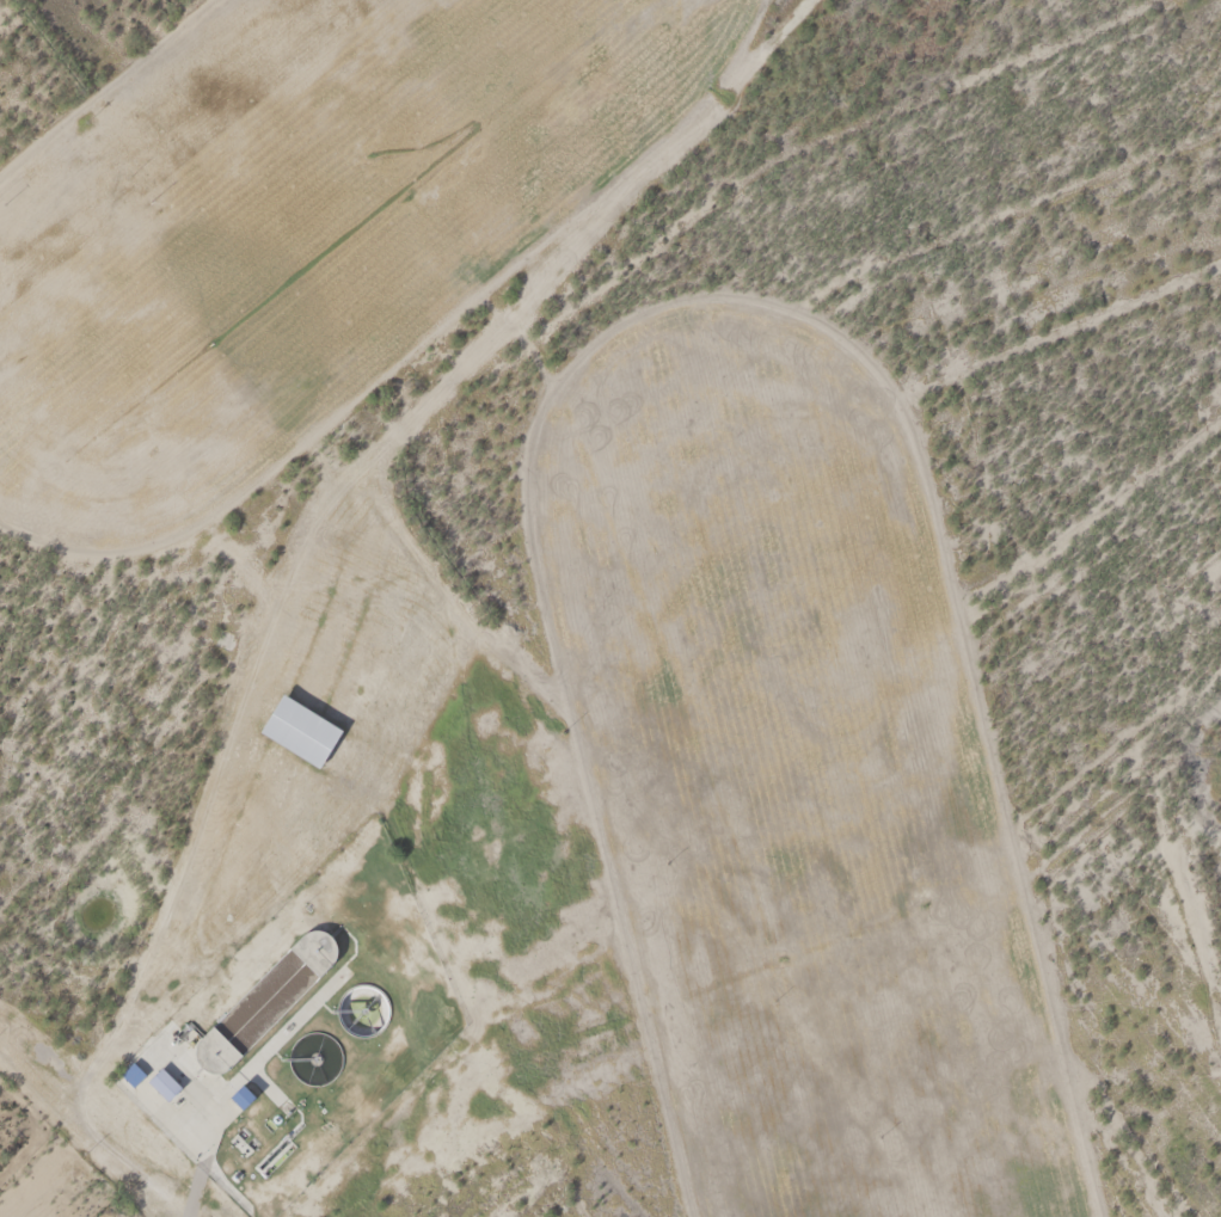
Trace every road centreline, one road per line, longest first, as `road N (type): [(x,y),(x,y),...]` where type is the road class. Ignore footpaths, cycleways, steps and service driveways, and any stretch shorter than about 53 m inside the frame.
road 1 (residential): [(963,1216),(407,511),(356,478),(323,432),(297,334),(39,0)]

